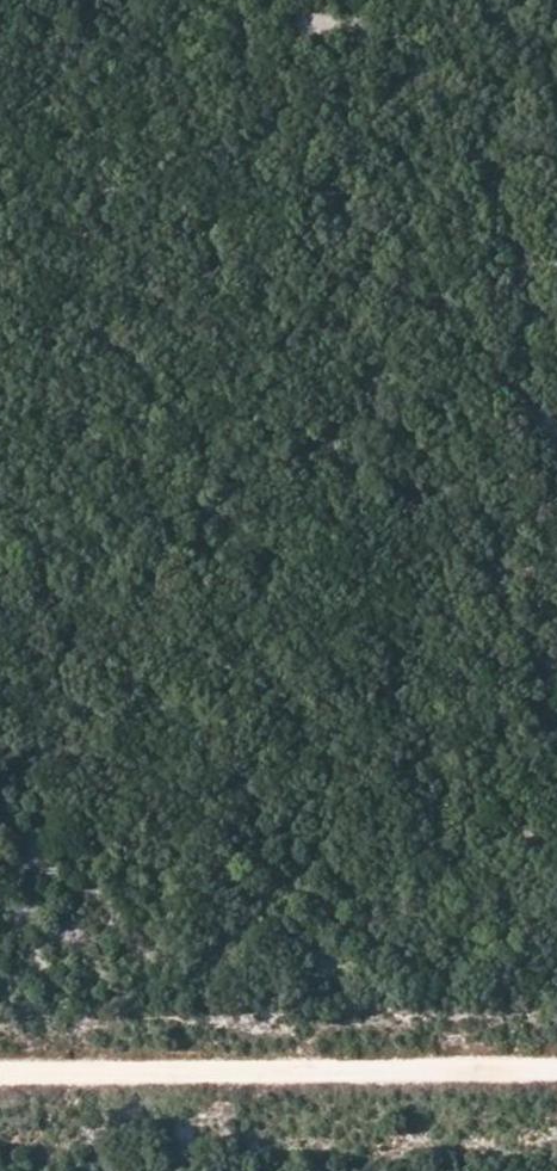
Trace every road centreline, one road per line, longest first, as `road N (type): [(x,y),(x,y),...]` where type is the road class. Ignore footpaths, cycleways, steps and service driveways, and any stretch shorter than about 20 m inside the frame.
road 1 (track): [(556,1077),(0,1082)]

